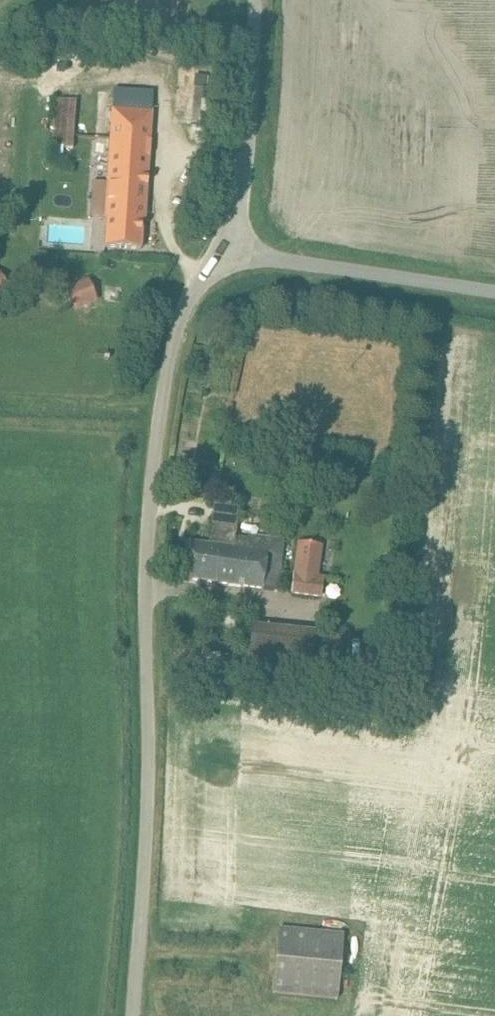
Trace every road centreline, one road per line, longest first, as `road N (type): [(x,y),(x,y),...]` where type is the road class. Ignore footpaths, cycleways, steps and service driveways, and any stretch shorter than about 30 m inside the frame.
road 1 (unclassified): [(135,1015),(148,822),(144,606),(161,406),(182,318),(230,252)]
road 2 (unclassified): [(494,297),(230,252)]
road 3 (unclassified): [(230,252),(247,163),(255,0)]
road 4 (track): [(160,414),(0,405)]

